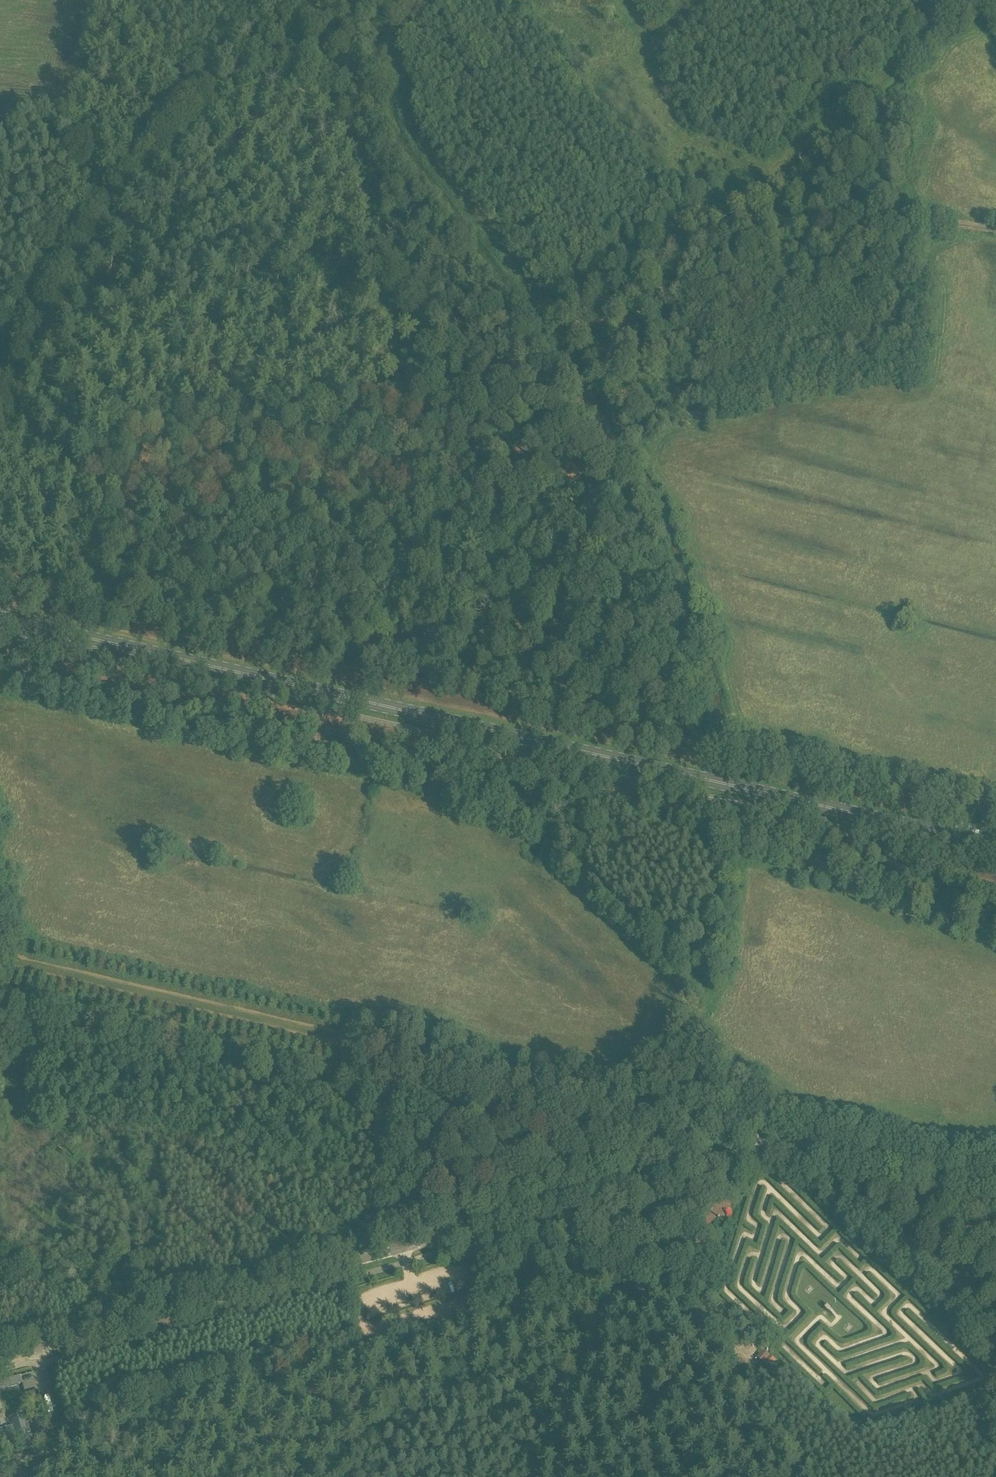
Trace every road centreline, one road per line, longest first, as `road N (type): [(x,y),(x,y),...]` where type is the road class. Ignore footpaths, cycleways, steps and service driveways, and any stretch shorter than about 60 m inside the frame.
road 1 (tertiary): [(995,1190),(825,1150),(750,1150),(0,1359)]
road 2 (primary): [(995,843),(0,618)]
road 3 (track): [(177,113),(56,263)]

